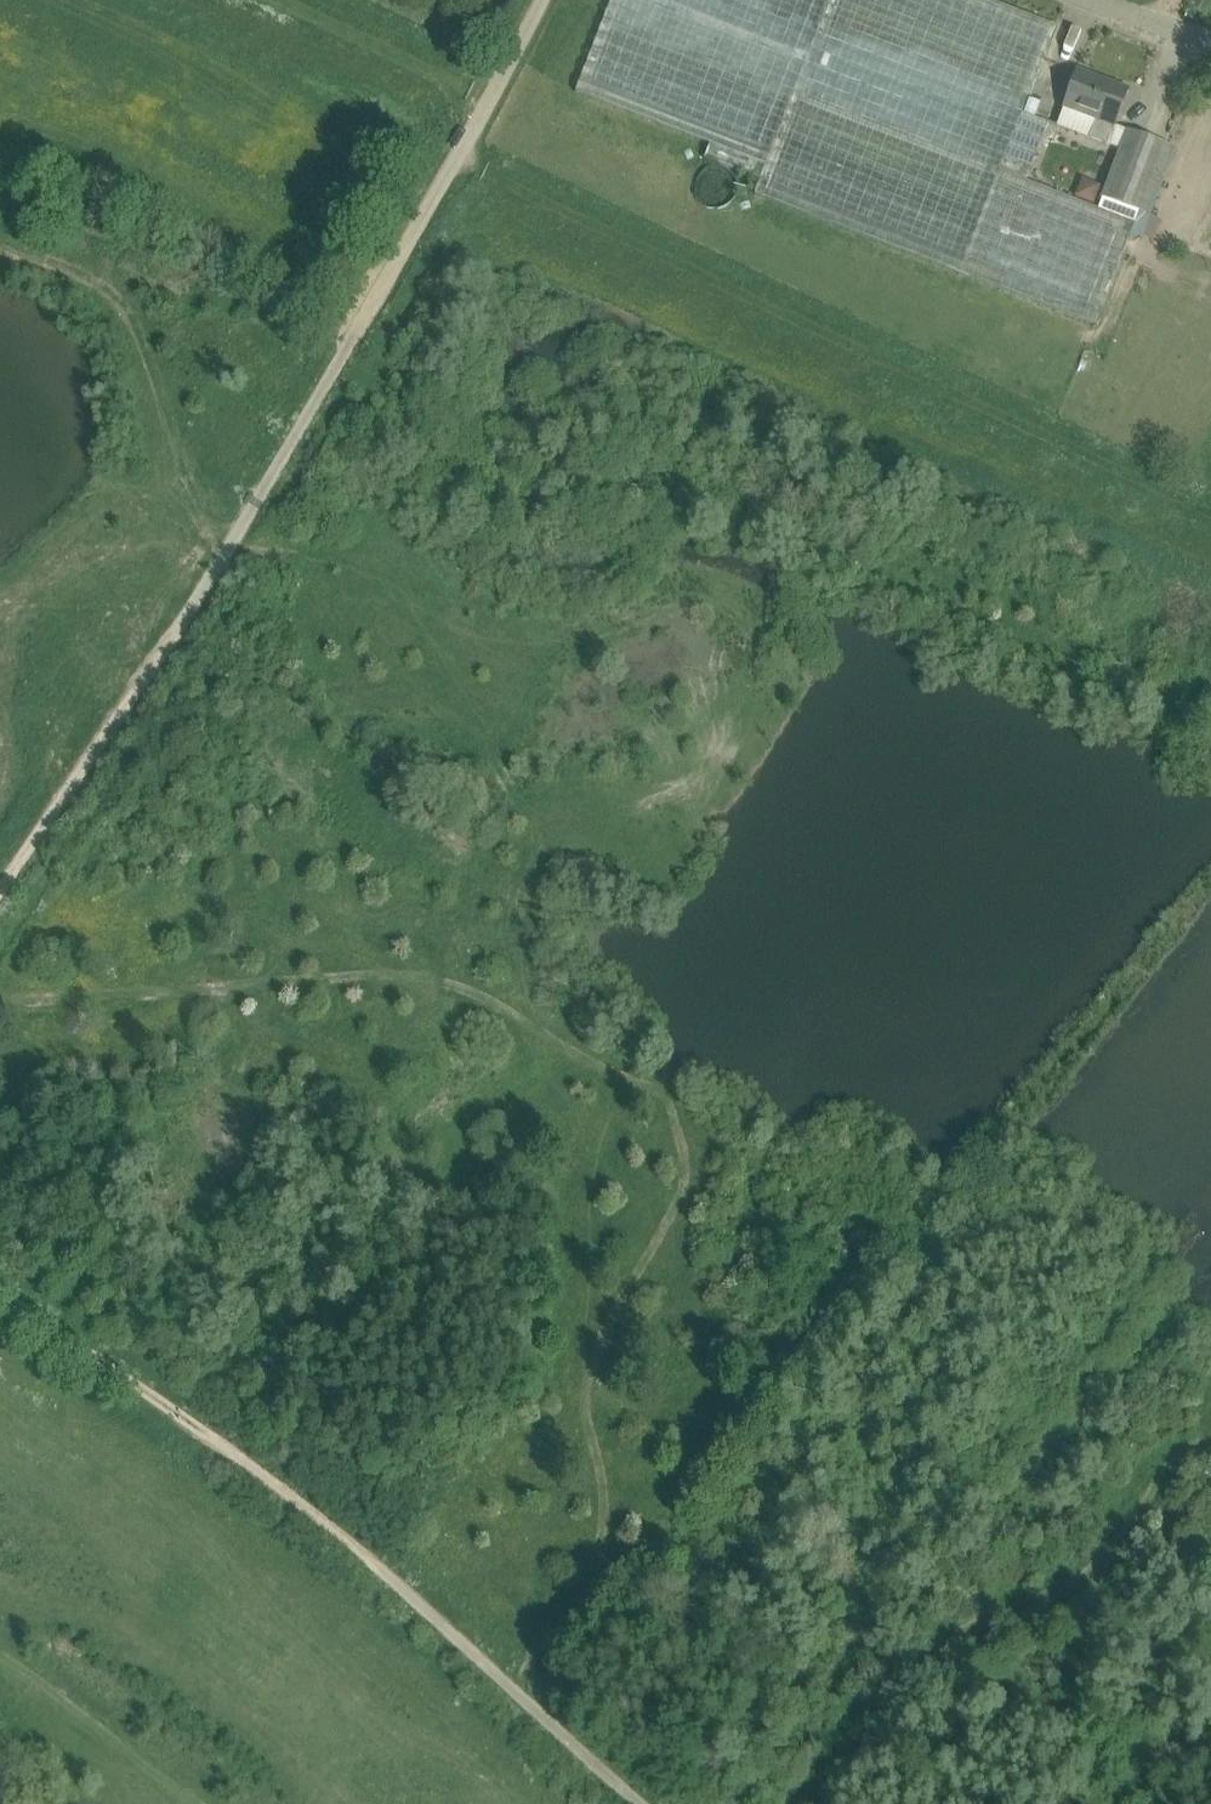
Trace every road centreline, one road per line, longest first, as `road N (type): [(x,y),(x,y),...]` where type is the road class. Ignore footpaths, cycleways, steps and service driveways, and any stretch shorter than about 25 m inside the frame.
road 1 (track): [(0,914),(402,275),(559,0)]
road 2 (track): [(380,1563),(0,1283)]
road 3 (unclassified): [(651,1803),(380,1563)]
road 4 (unclassified): [(1210,44),(1089,0)]

